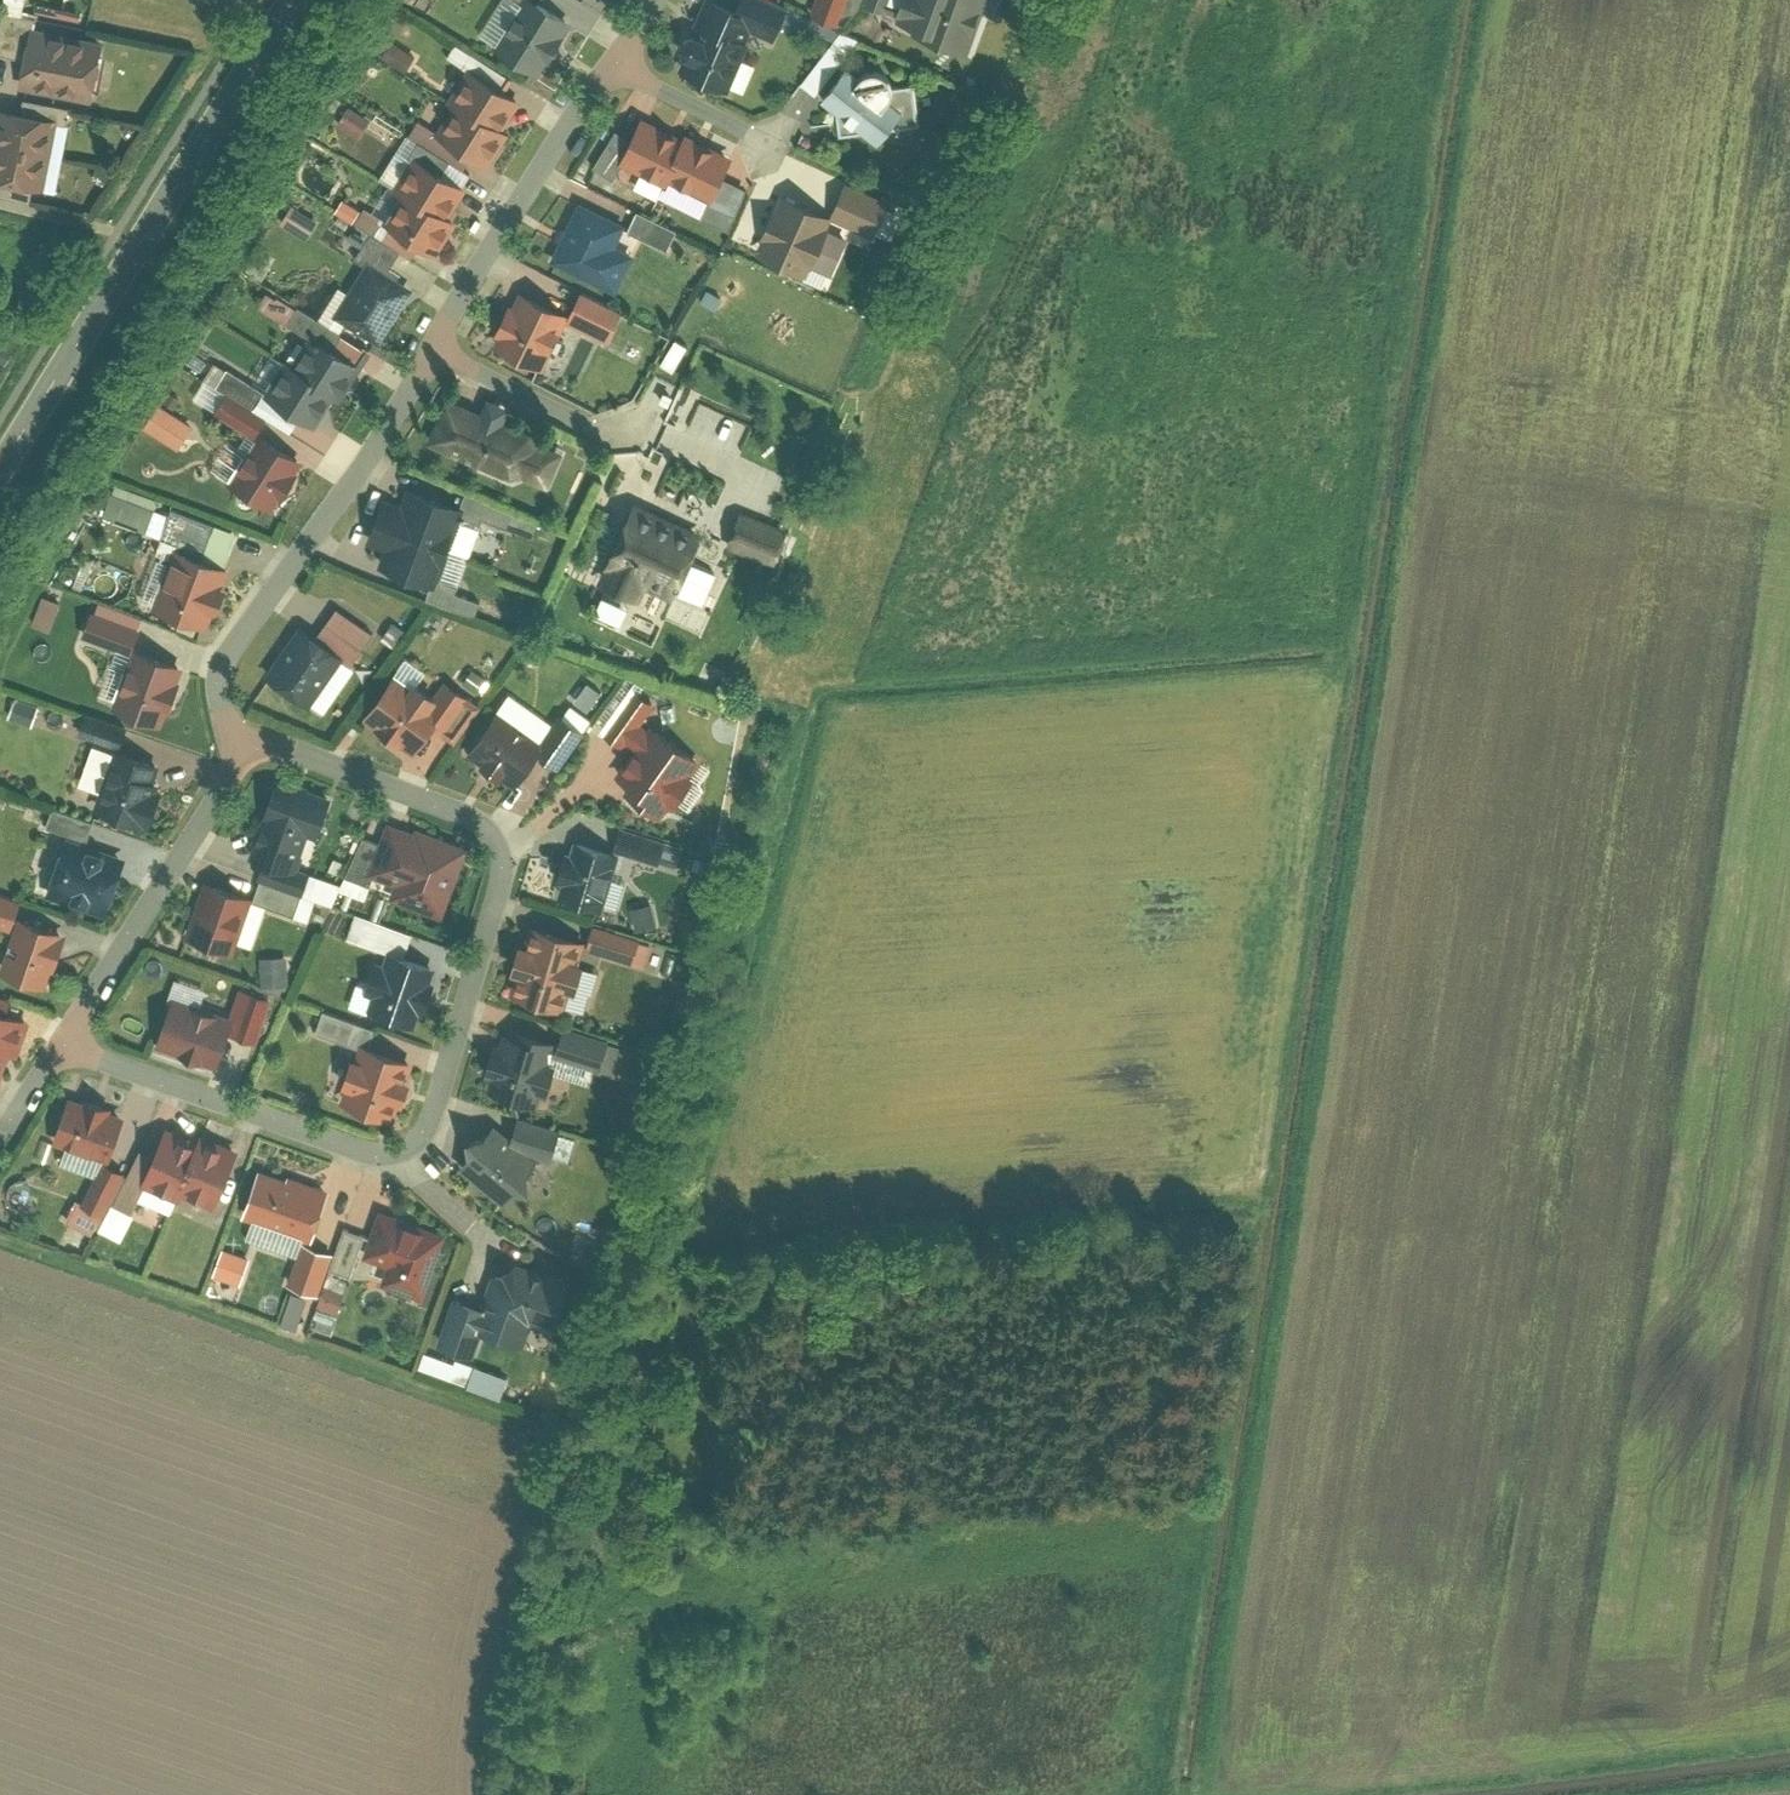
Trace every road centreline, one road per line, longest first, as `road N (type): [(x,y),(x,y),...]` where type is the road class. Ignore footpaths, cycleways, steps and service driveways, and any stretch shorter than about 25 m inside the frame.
road 1 (residential): [(250,736),(454,813),(500,842),(503,878),(421,1136),(394,1154),(337,1145),(62,1048)]
road 2 (residential): [(661,0),(316,533),(226,657),(213,700),(222,719),(250,736)]
road 3 (track): [(558,1441),(0,1240)]
road 4 (secondary): [(0,473),(296,0)]
road 5 (residential): [(62,1048),(250,736)]

